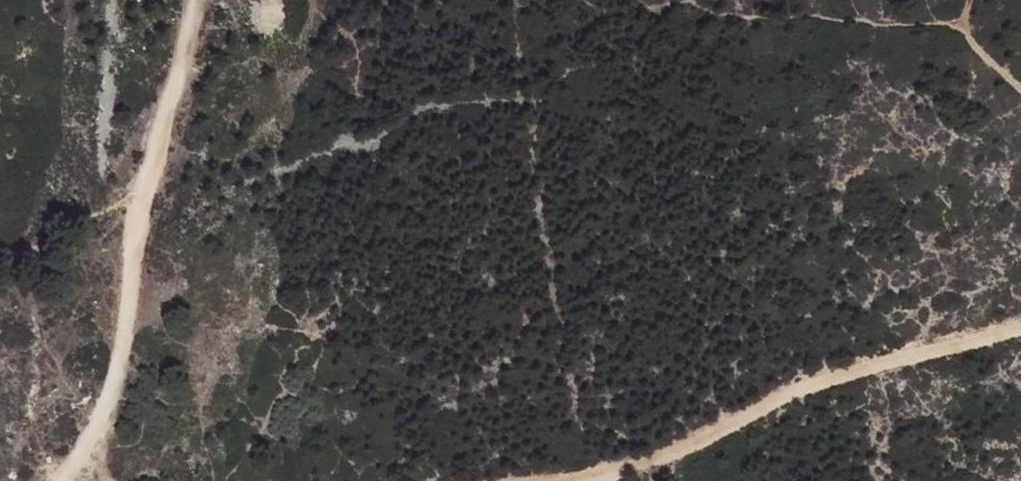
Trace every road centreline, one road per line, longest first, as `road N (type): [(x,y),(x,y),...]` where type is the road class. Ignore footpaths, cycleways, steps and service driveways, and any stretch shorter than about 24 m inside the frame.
road 1 (track): [(69,480),(126,351),(194,0)]
road 2 (track): [(1020,327),(803,381),(719,430),(579,480)]

